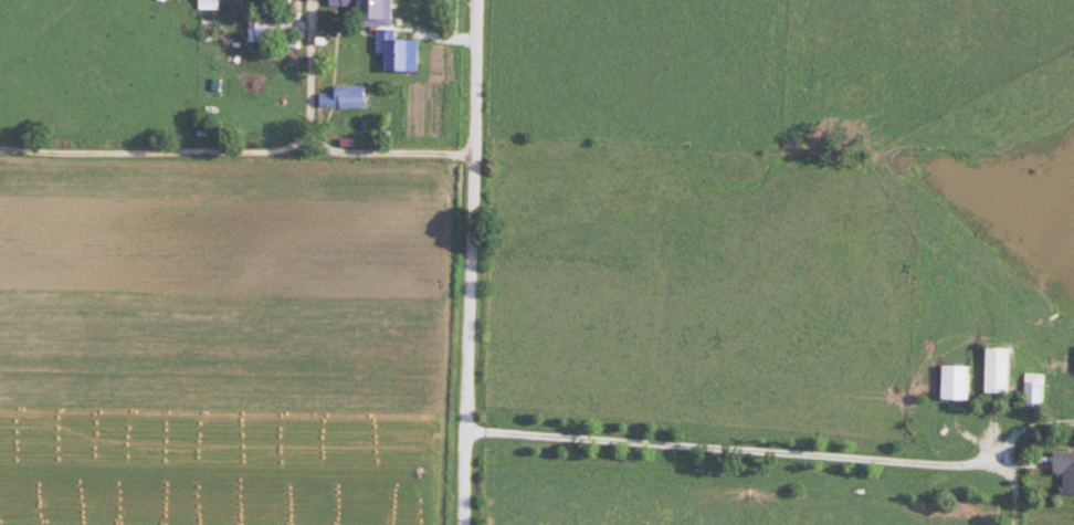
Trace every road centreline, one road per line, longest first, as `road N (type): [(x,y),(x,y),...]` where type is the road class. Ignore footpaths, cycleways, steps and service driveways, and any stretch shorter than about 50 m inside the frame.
road 1 (residential): [(466,431),(988,470),(1011,486),(1012,524)]
road 2 (residential): [(466,524),(481,0)]
road 3 (track): [(475,155),(339,149),(309,138),(251,154),(0,150)]

